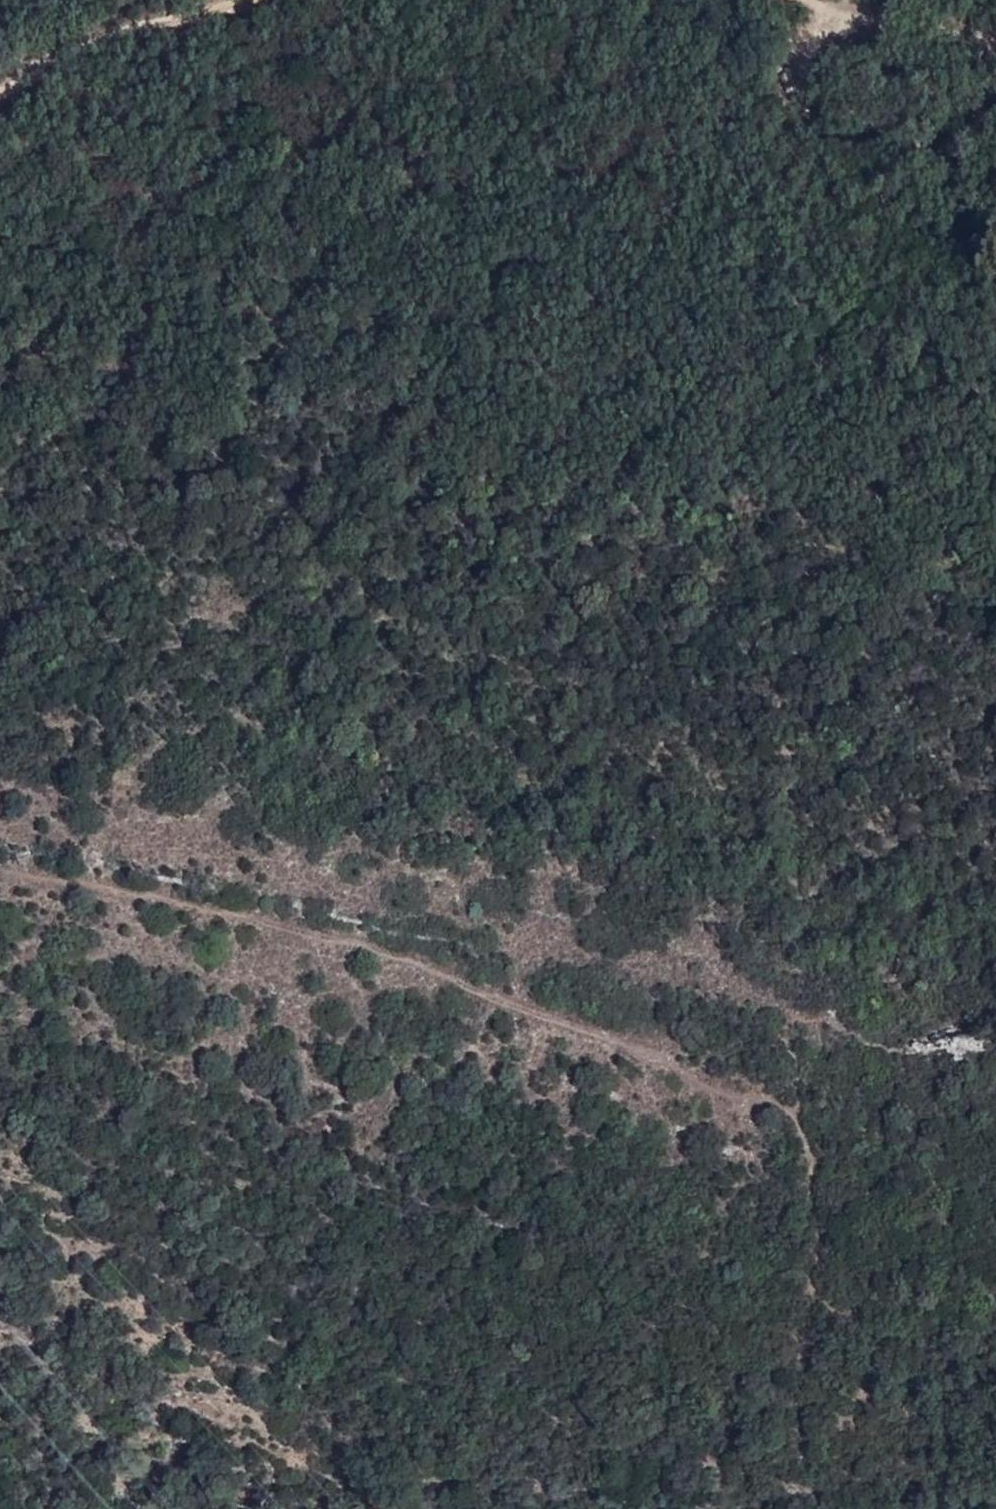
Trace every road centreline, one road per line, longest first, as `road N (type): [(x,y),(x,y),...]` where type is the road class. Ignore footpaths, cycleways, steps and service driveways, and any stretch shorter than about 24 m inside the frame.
road 1 (track): [(0,871),(123,889),(355,947),(656,1052),(776,1107),(791,1131),(828,1312),(995,1483)]
road 2 (track): [(0,91),(126,23),(248,0)]
road 3 (track): [(995,38),(808,0)]

